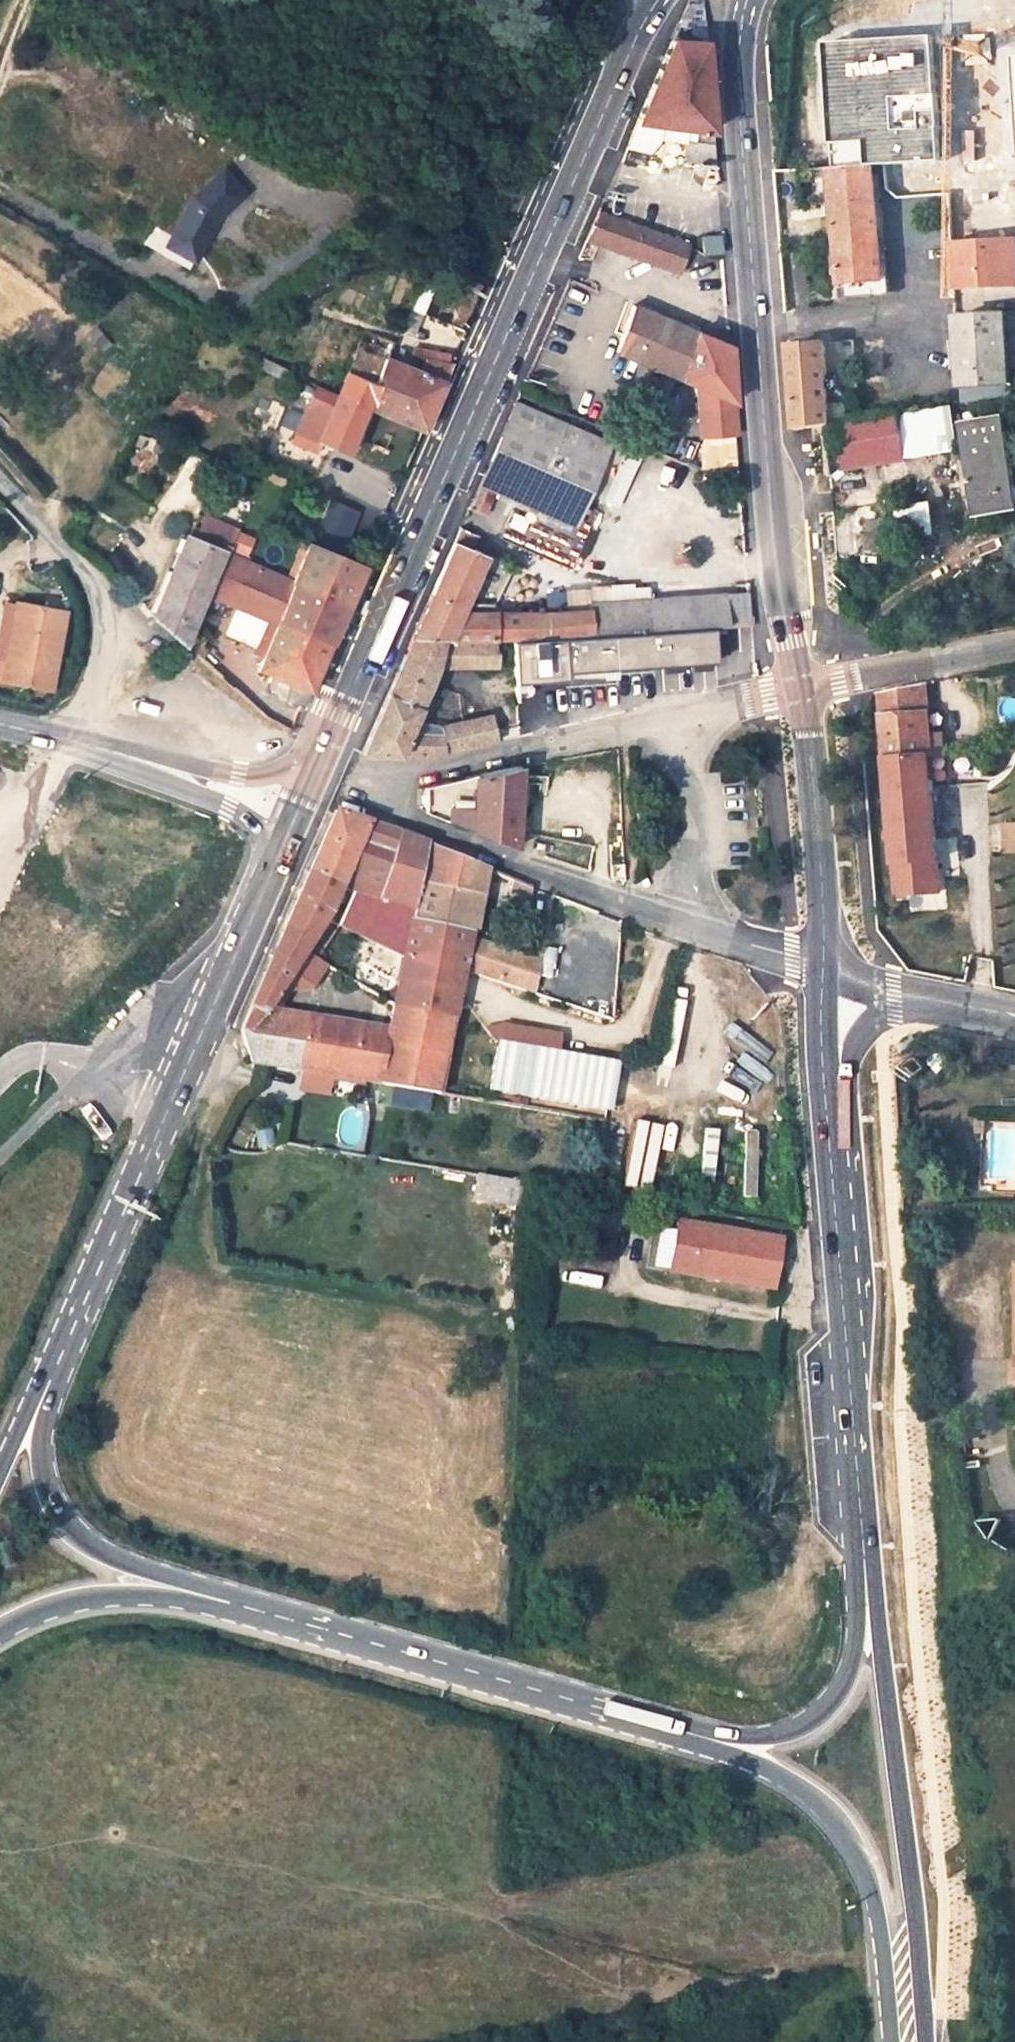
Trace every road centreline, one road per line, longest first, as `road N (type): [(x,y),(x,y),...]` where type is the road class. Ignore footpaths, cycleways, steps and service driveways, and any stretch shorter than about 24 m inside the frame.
road 1 (primary): [(658,0),(326,745)]
road 2 (primary): [(802,686),(778,570),(740,101),(747,0)]
road 3 (primary): [(224,1602),(719,1743)]
road 4 (residential): [(695,927),(388,809),(397,775),(524,747)]
road 5 (primary): [(864,1558),(825,1109)]
road 6 (primary): [(897,1934),(909,1877),(875,1591),(864,1558)]
road 7 (primary): [(192,1054),(49,1381)]
road 8 (primary): [(49,1381),(40,1446),(57,1506),(108,1553),(224,1602)]
road 9 (unclassified): [(0,483),(55,544),(101,617),(86,666),(47,737)]
road 10 (primary): [(822,965),(802,686)]
road 11 (primary): [(719,1743),(810,1726),(839,1702),(856,1671),(864,1558)]
road 12 (primary): [(719,1743),(813,1791),(846,1823),(897,1934)]
road 13 (primary): [(0,1631),(28,1611),(86,1599),(224,1602)]
road 14 (unclassified): [(192,1054),(139,1056),(85,1075),(0,1157)]
road 15 (residential): [(695,927),(688,710)]
road 16 (unclassified): [(802,686),(1014,645)]
road 17 (primary): [(277,860),(192,1054)]
road 18 (primary): [(825,1109),(868,1029),(892,1012),(954,1004)]
road 19 (residential): [(688,710),(524,747)]
road 20 (tertiary): [(326,745),(238,776),(170,769)]
road 21 (primary): [(825,1109),(822,965)]
road 22 (tertiary): [(170,769),(229,807),(277,860)]
road 23 (tertiary): [(822,965),(954,1004)]
road 24 (residential): [(822,965),(695,927)]
road 25 (tertiary): [(170,769),(47,737)]
road 26 (primary): [(326,745),(277,860)]

